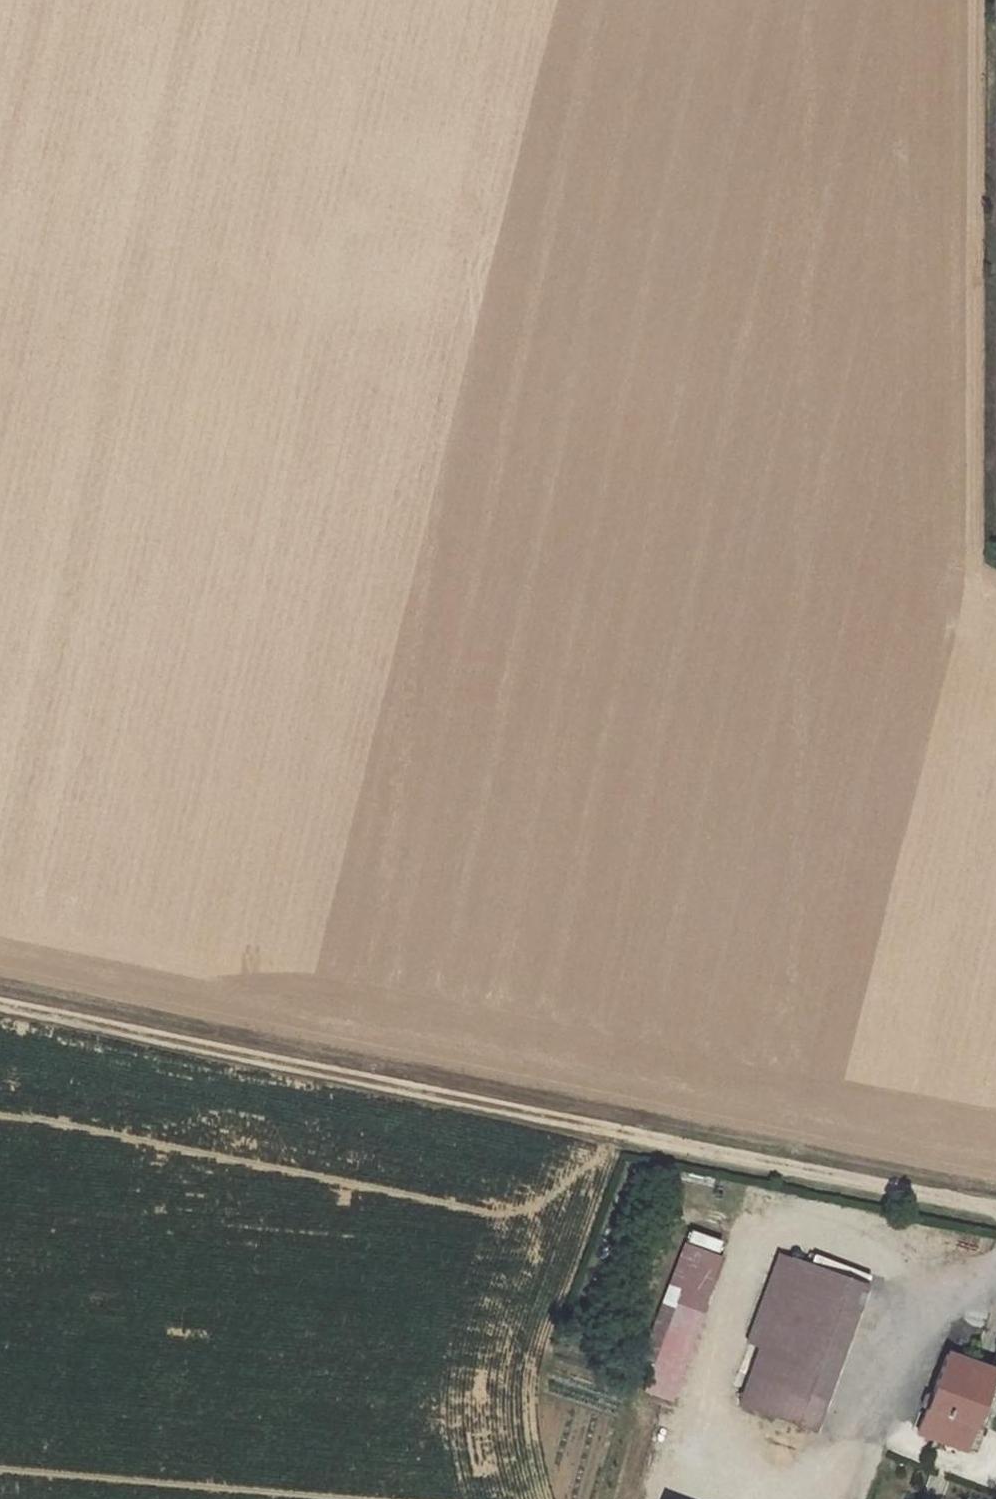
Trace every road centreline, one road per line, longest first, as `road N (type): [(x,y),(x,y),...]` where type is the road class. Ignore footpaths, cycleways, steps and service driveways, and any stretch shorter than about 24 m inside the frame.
road 1 (track): [(0,1002),(995,1207)]

